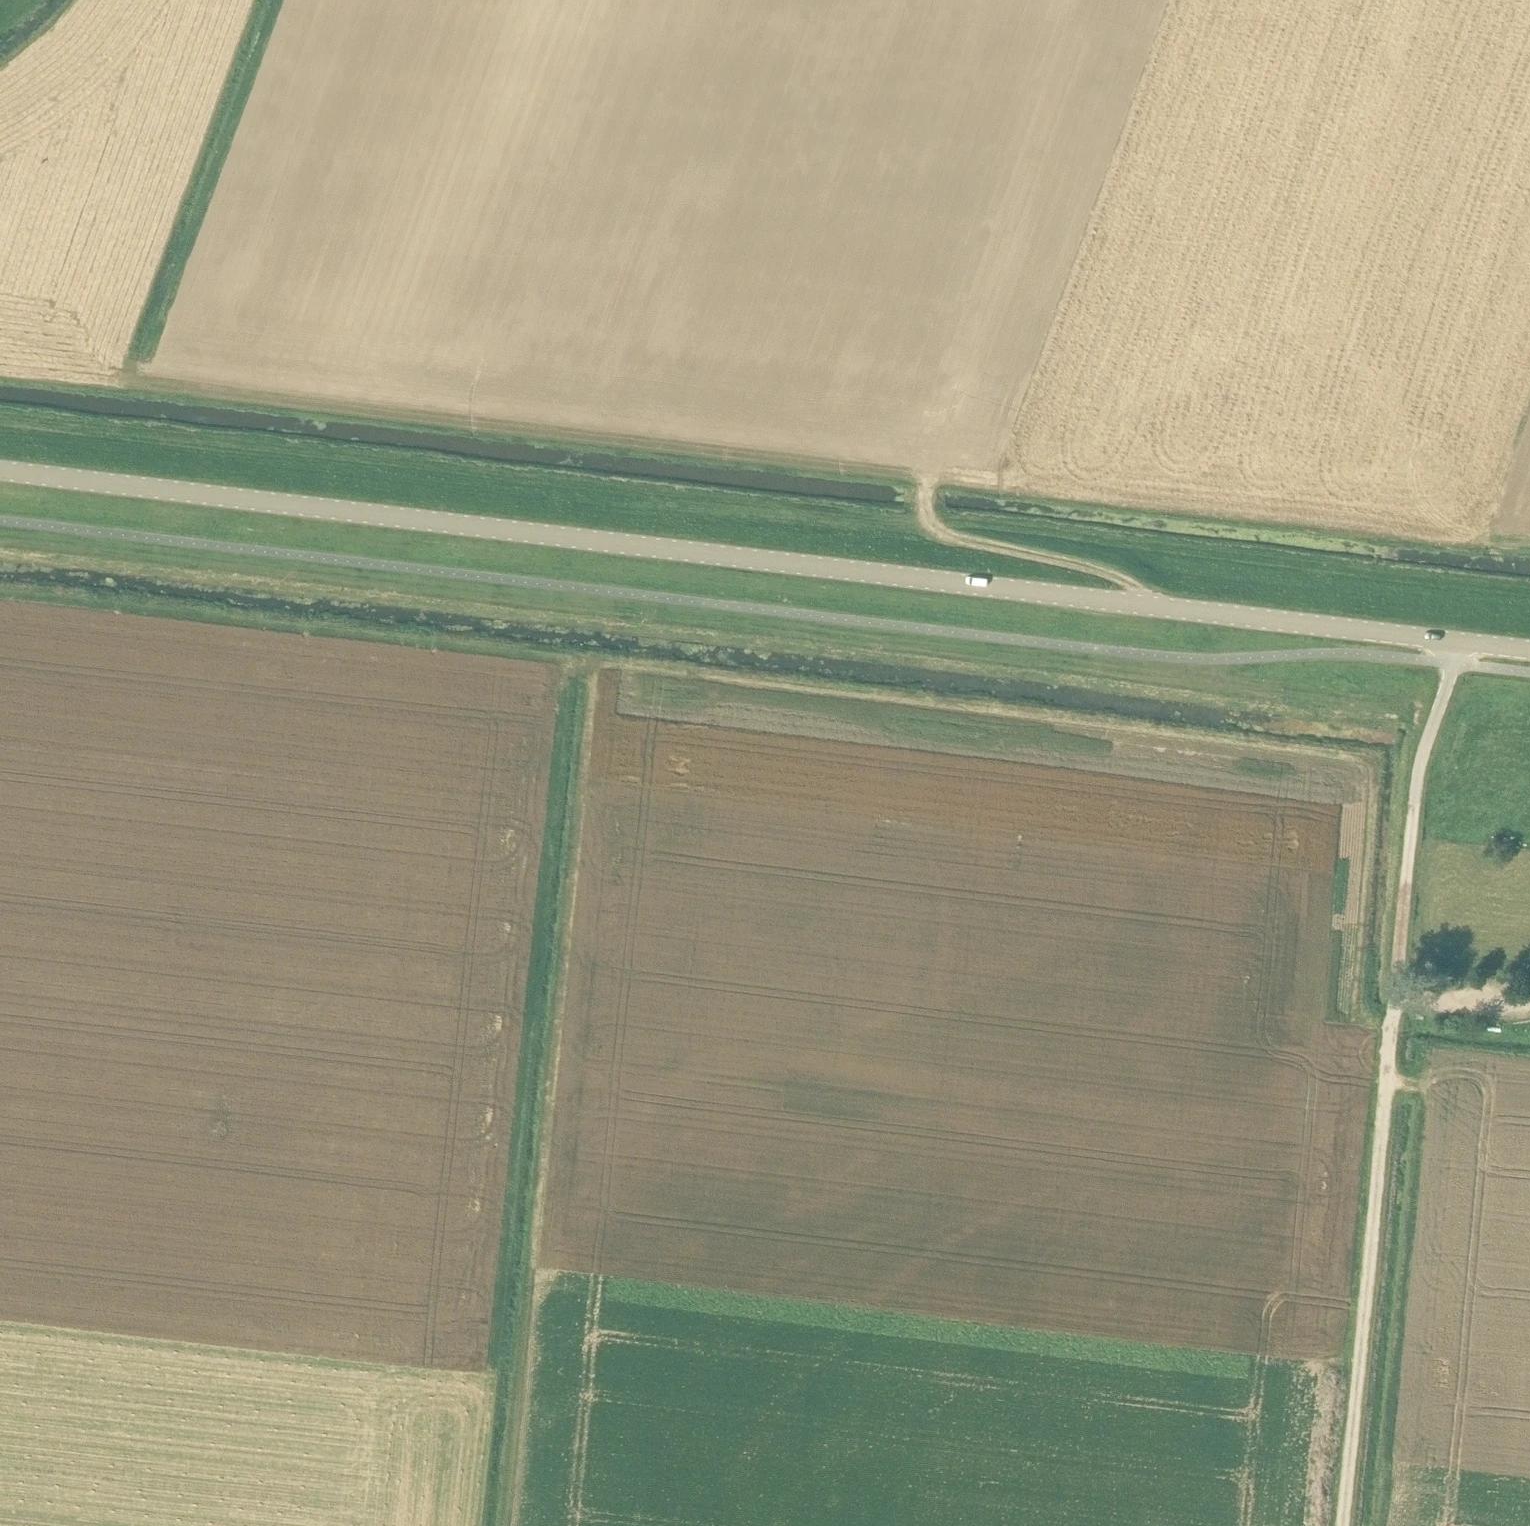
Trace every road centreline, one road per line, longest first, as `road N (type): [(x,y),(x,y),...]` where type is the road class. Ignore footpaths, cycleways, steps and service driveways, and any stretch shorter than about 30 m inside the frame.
road 1 (secondary): [(0,470),(1529,652)]
road 2 (track): [(1340,1525),(1393,998)]

